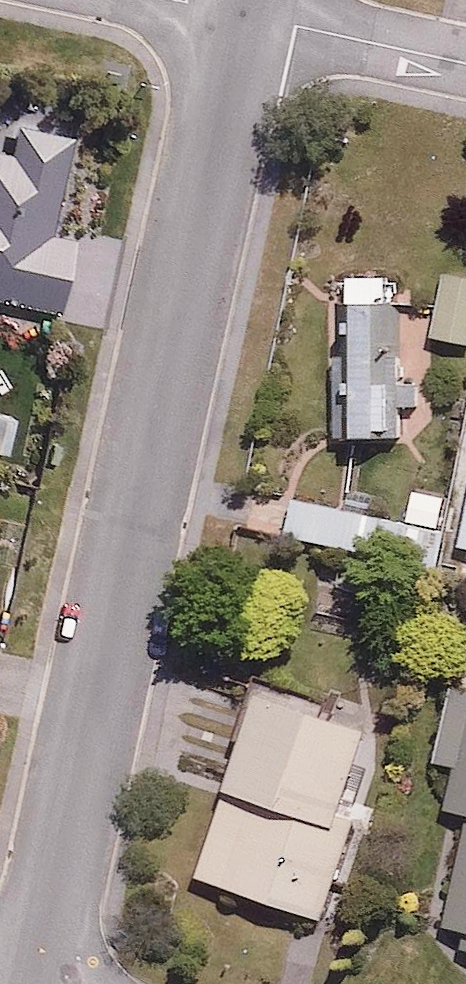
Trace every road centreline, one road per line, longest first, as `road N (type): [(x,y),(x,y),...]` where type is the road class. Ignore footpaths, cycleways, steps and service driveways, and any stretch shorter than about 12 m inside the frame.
road 1 (residential): [(243,15),(35,983)]
road 2 (residential): [(465,63),(243,15)]

